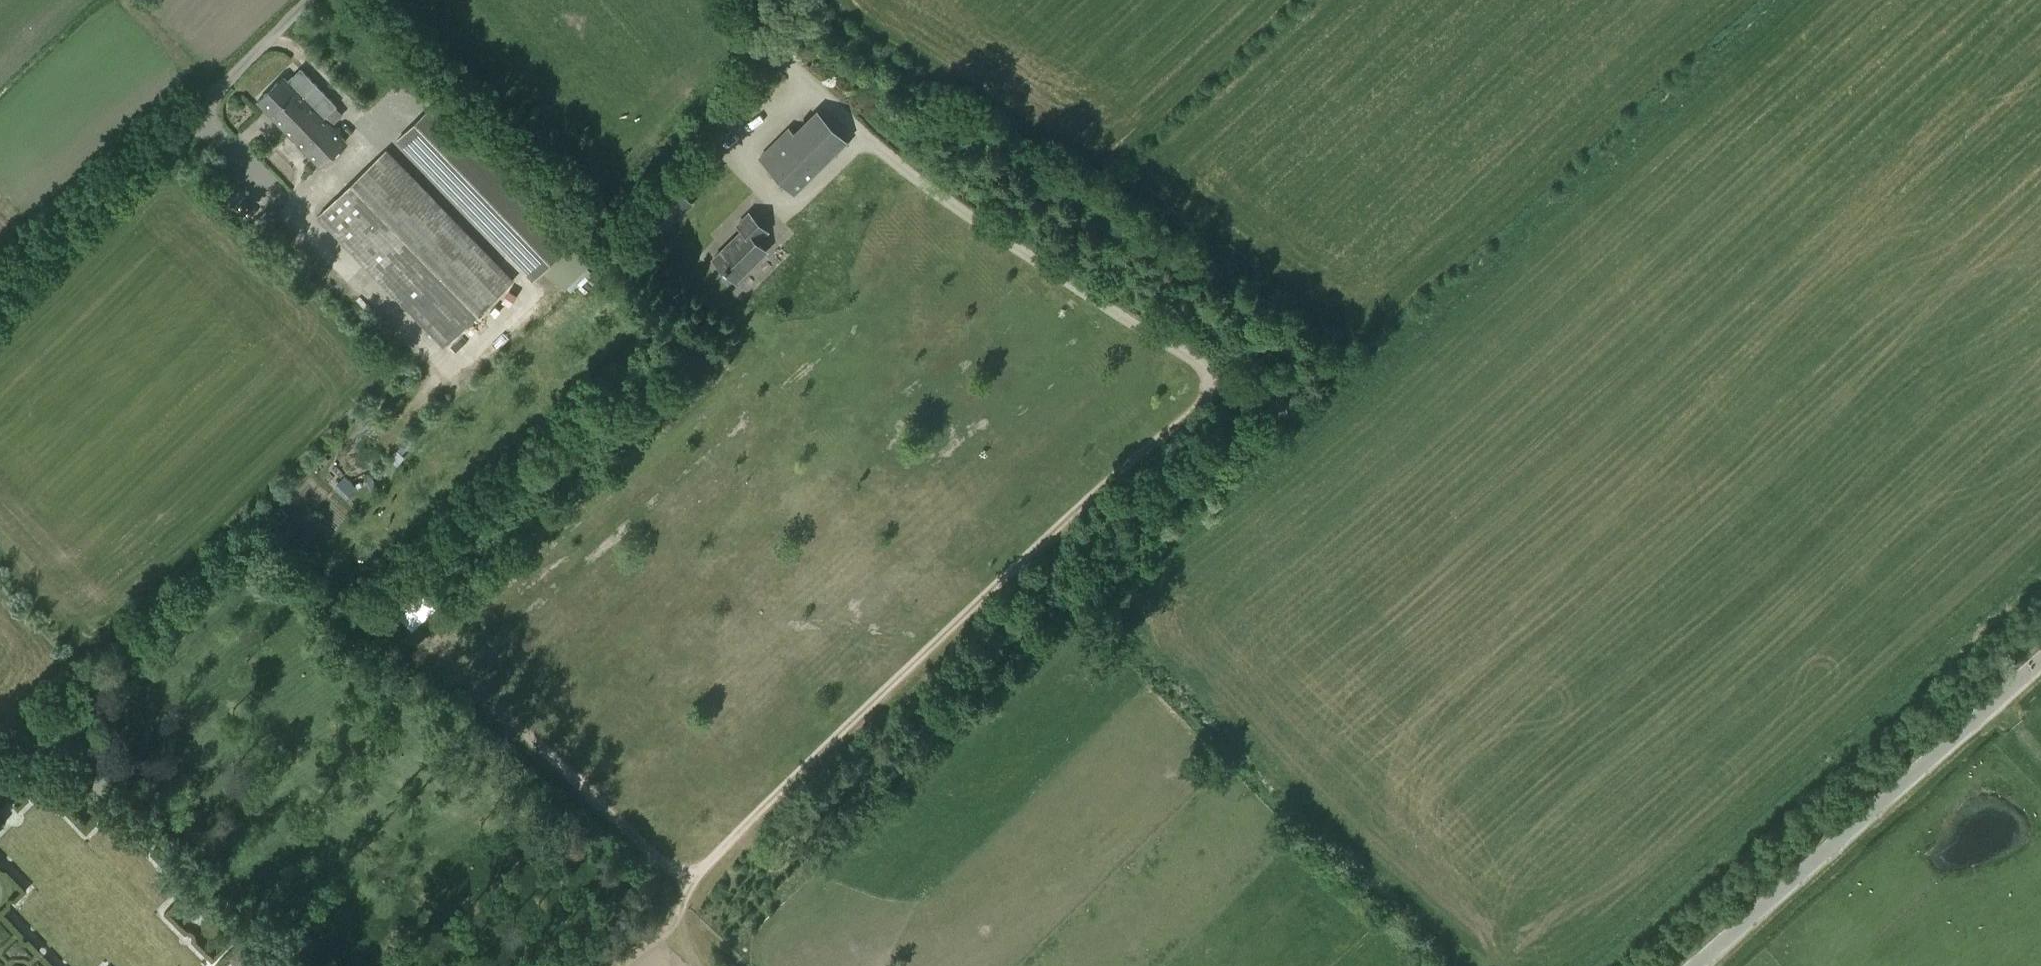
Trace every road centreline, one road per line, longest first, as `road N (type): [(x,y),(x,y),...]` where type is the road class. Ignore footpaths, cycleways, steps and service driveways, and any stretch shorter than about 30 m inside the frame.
road 1 (unclassified): [(1701,965),(2040,661)]
road 2 (unclassified): [(0,286),(191,111)]

